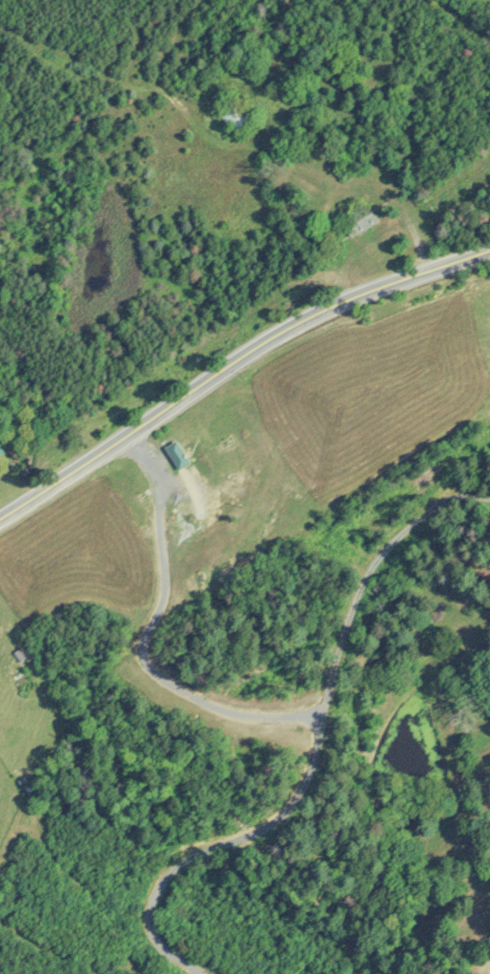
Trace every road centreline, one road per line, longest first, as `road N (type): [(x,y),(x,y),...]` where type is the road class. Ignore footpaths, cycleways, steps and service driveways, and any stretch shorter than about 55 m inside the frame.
road 1 (secondary): [(489,251),(311,321),(253,353),(0,523)]

